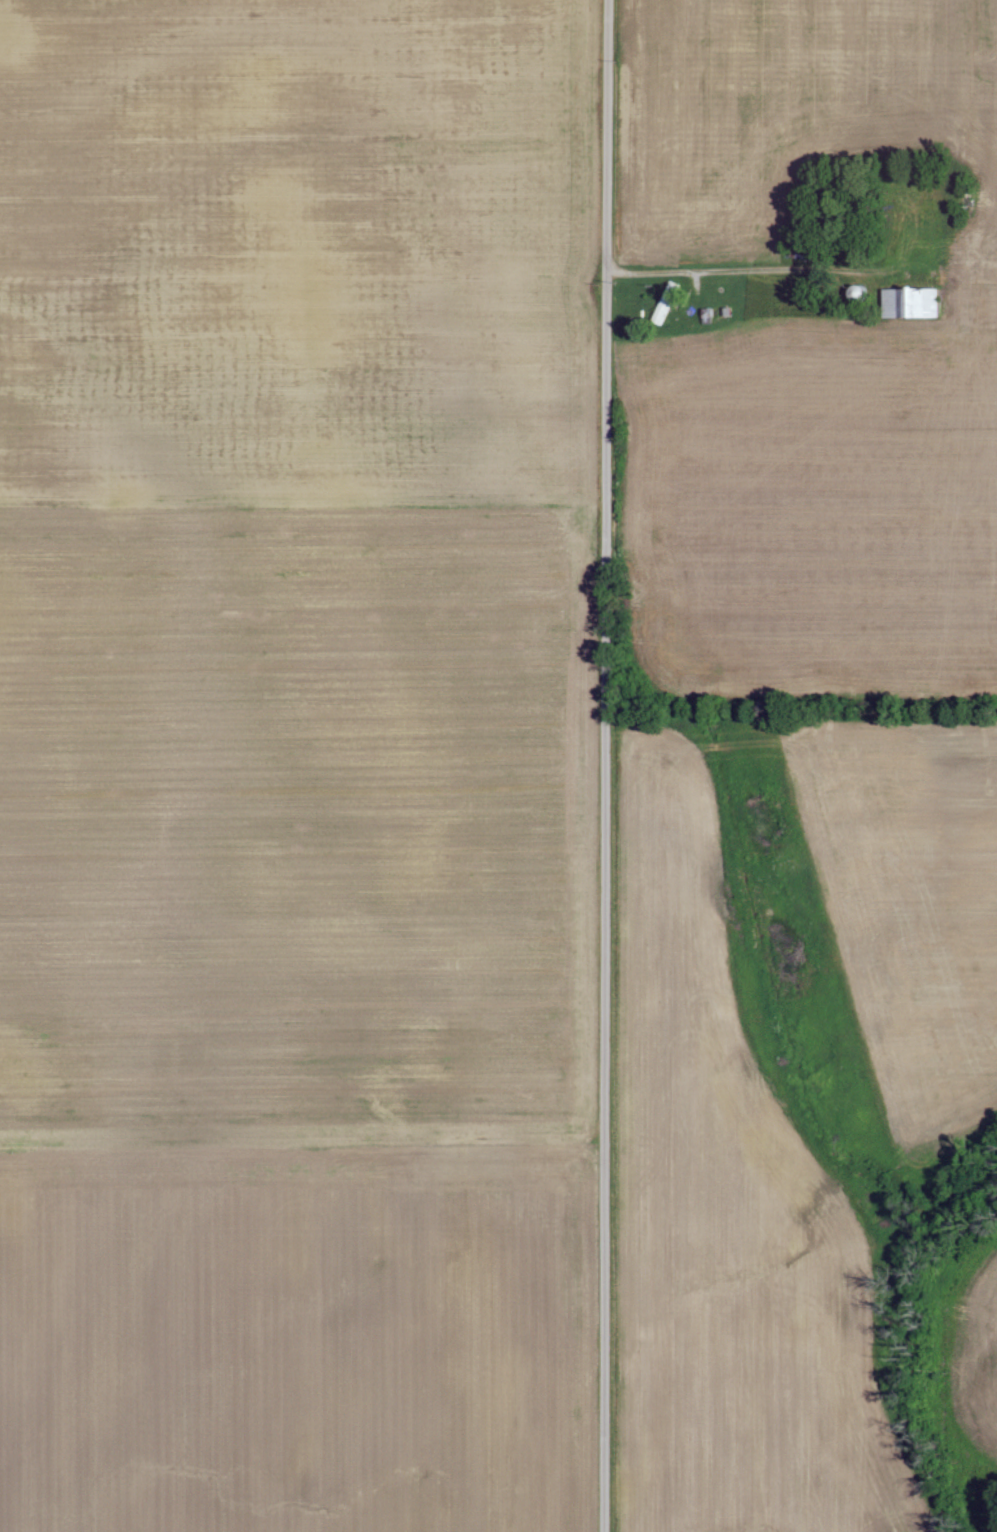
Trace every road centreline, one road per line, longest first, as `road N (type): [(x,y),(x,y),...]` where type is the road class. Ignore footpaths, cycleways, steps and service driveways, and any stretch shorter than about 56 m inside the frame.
road 1 (residential): [(608,1531),(609,0)]

